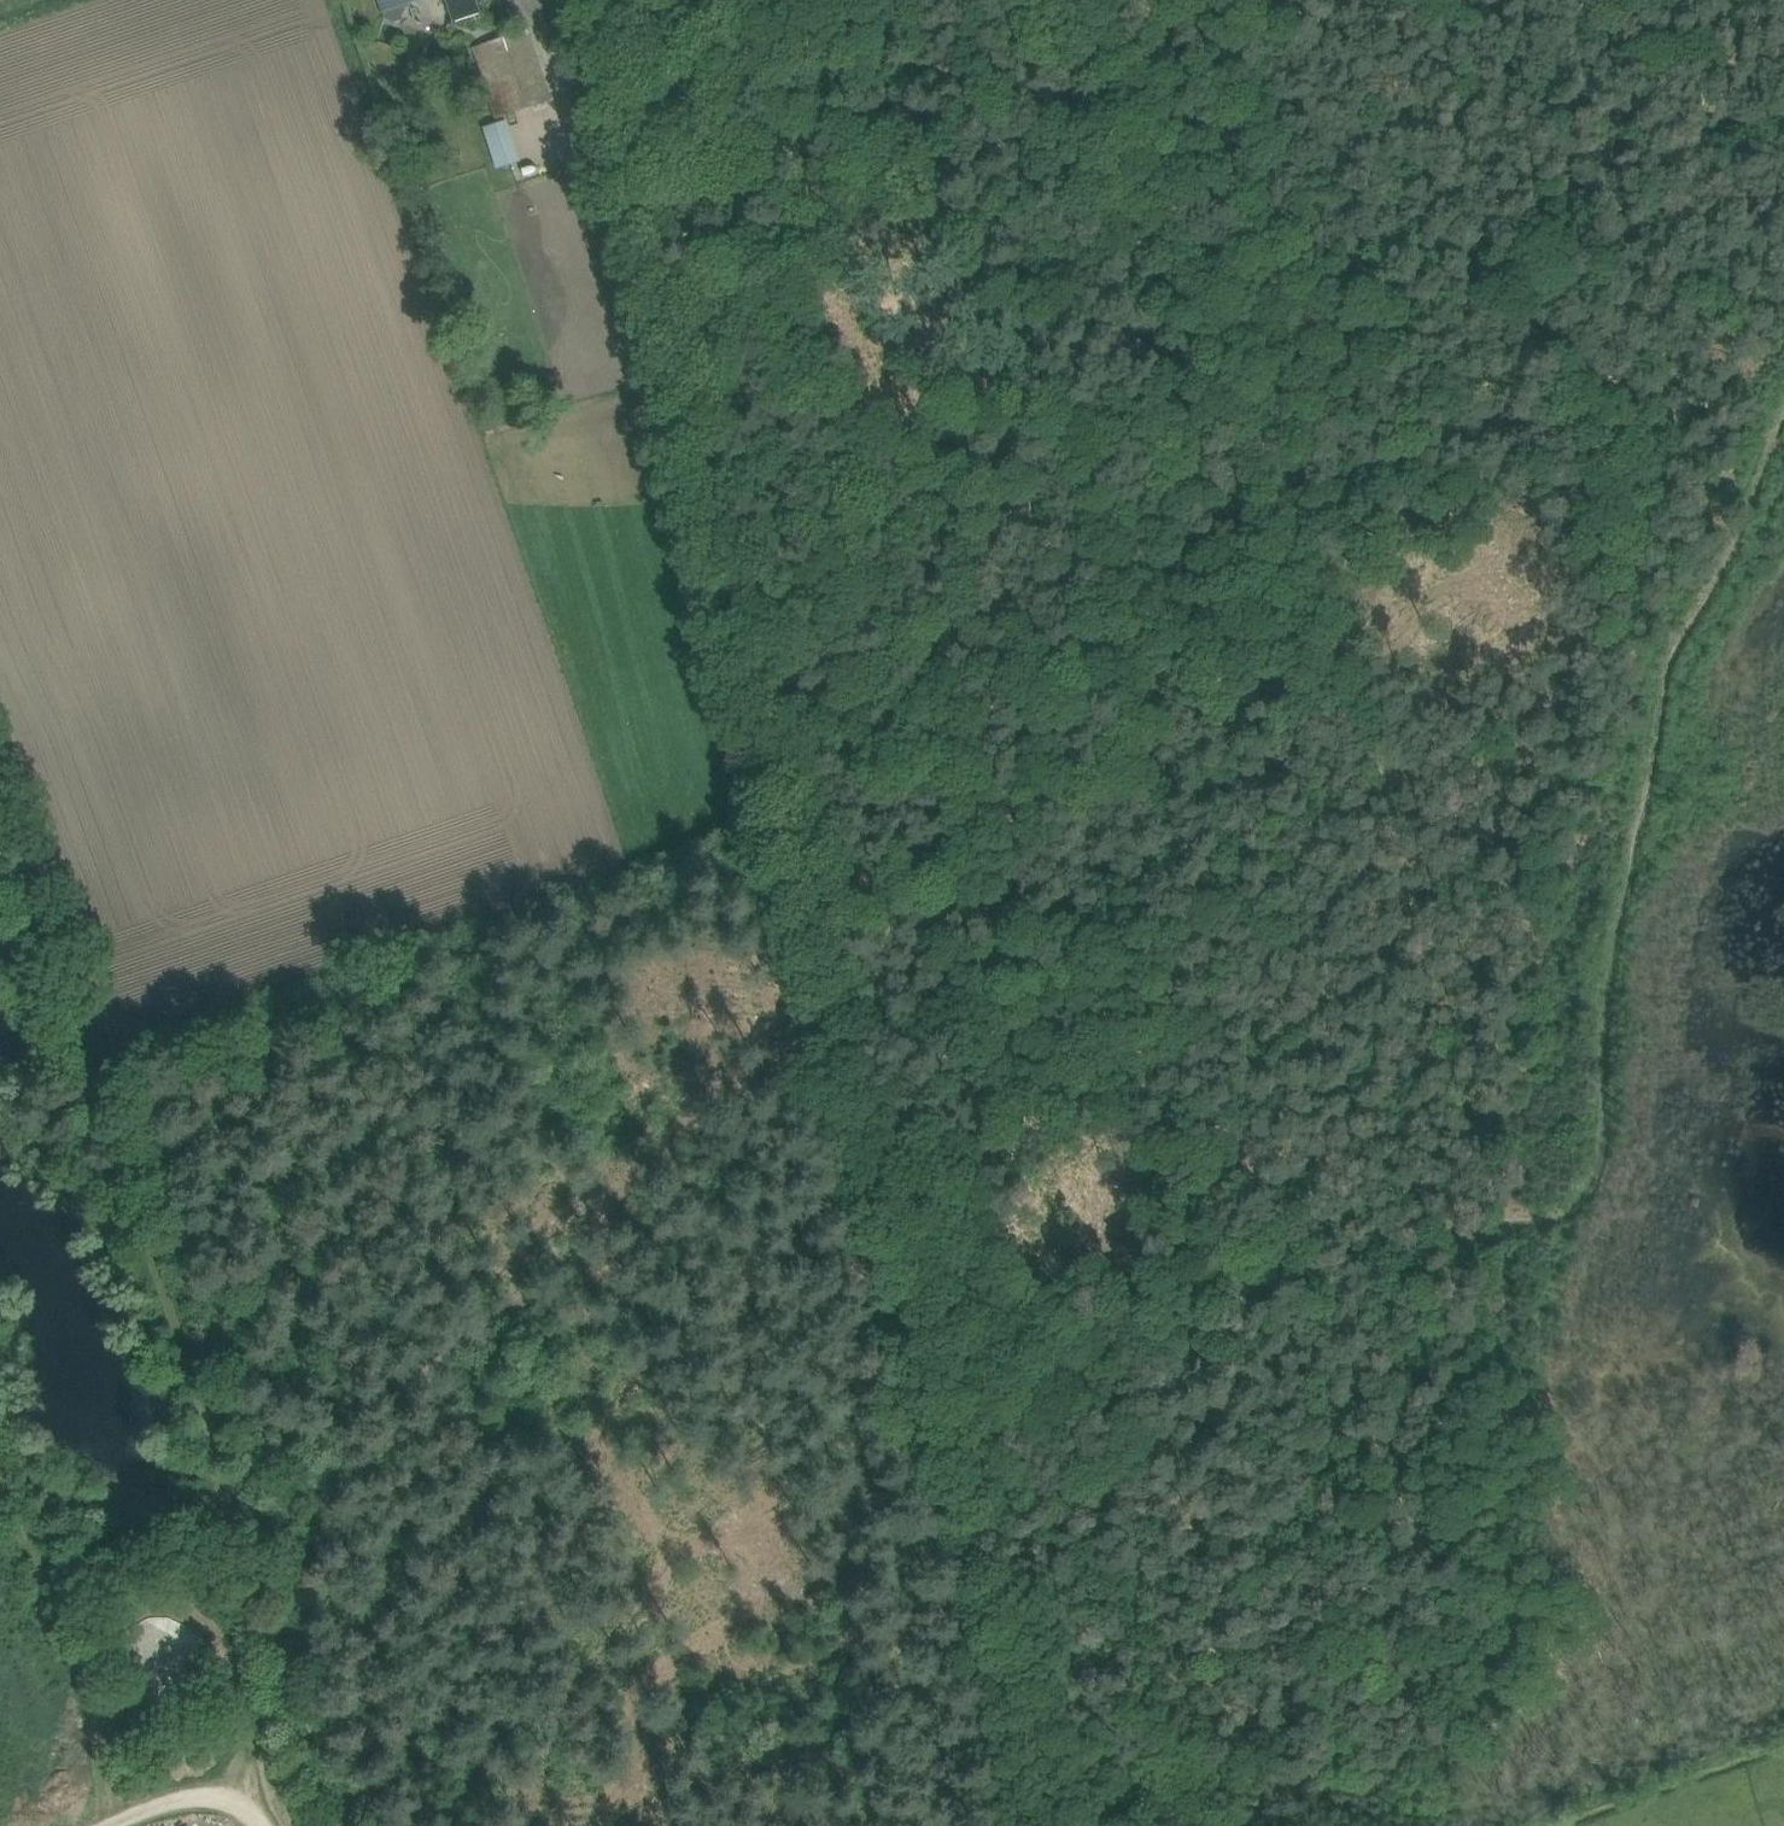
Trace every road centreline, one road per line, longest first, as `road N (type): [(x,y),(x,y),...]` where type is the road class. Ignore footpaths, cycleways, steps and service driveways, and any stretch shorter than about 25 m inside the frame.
road 1 (track): [(891,1412),(734,865)]
road 2 (track): [(891,1412),(1103,1314),(1272,1283)]
road 3 (track): [(940,1600),(891,1412)]

